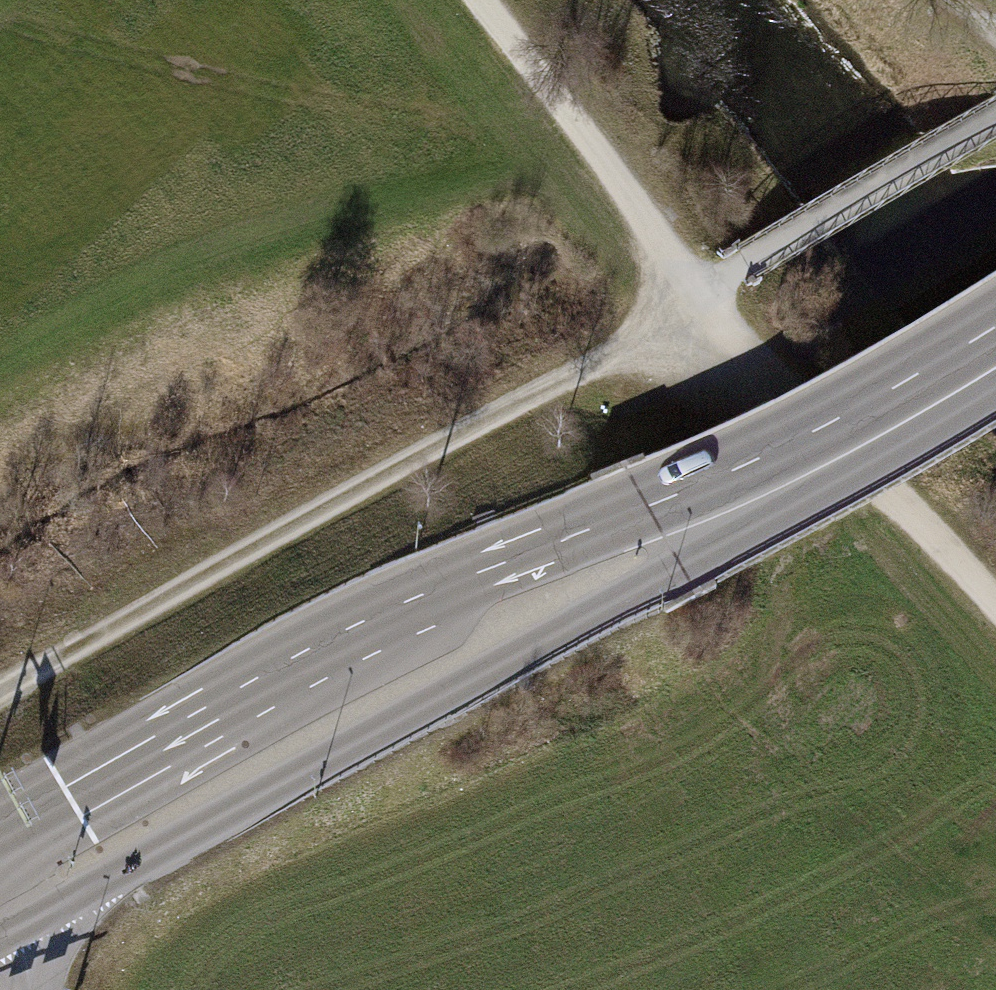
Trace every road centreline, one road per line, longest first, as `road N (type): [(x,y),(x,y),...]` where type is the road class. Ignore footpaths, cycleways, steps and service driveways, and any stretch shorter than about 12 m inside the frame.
road 1 (track): [(0,697),(696,298)]
road 2 (secondary): [(0,946),(620,601),(665,529)]
road 3 (secondary): [(665,529),(601,530),(546,550),(326,658),(0,839)]
road 4 (track): [(0,375),(48,348),(402,210),(561,100)]
road 5 (track): [(696,298),(745,359),(995,601)]
road 6 (secondary): [(665,529),(995,342)]
road 7 (track): [(696,298),(483,0)]

